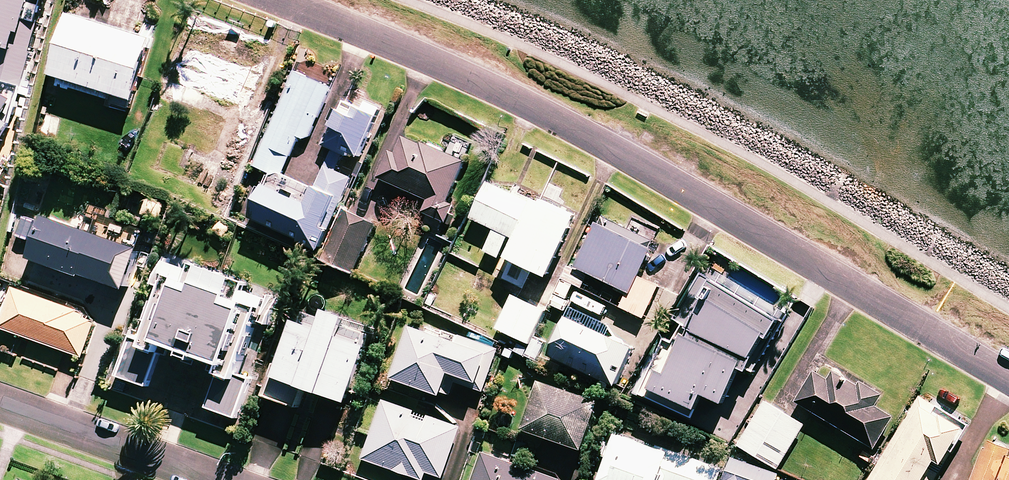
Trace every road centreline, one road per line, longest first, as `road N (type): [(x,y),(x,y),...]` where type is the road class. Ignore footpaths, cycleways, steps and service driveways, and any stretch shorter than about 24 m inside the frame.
road 1 (residential): [(280,0),(543,113),(1008,377)]
road 2 (residential): [(0,399),(221,479)]

